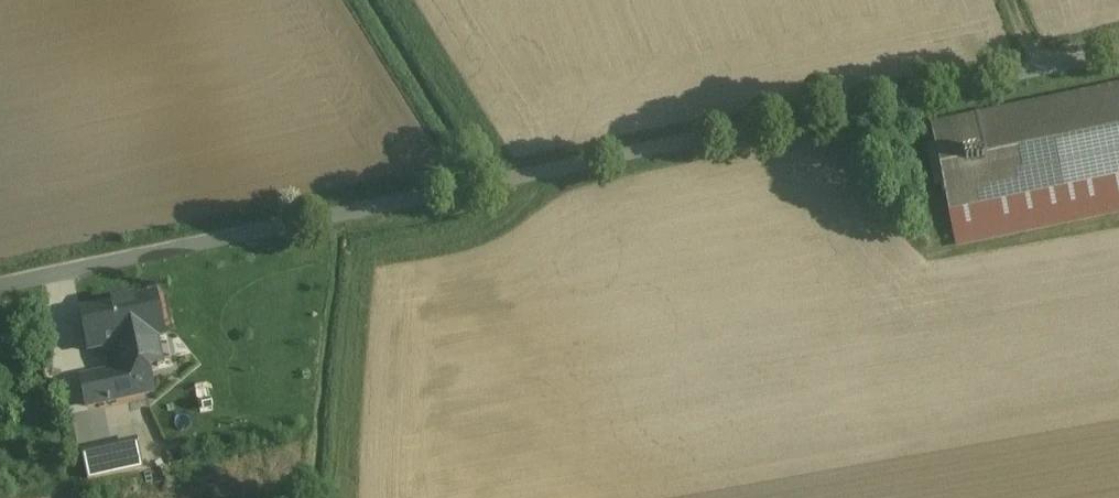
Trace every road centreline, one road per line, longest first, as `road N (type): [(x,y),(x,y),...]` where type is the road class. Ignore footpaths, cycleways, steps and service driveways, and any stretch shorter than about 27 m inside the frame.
road 1 (unclassified): [(1118,49),(0,279)]

